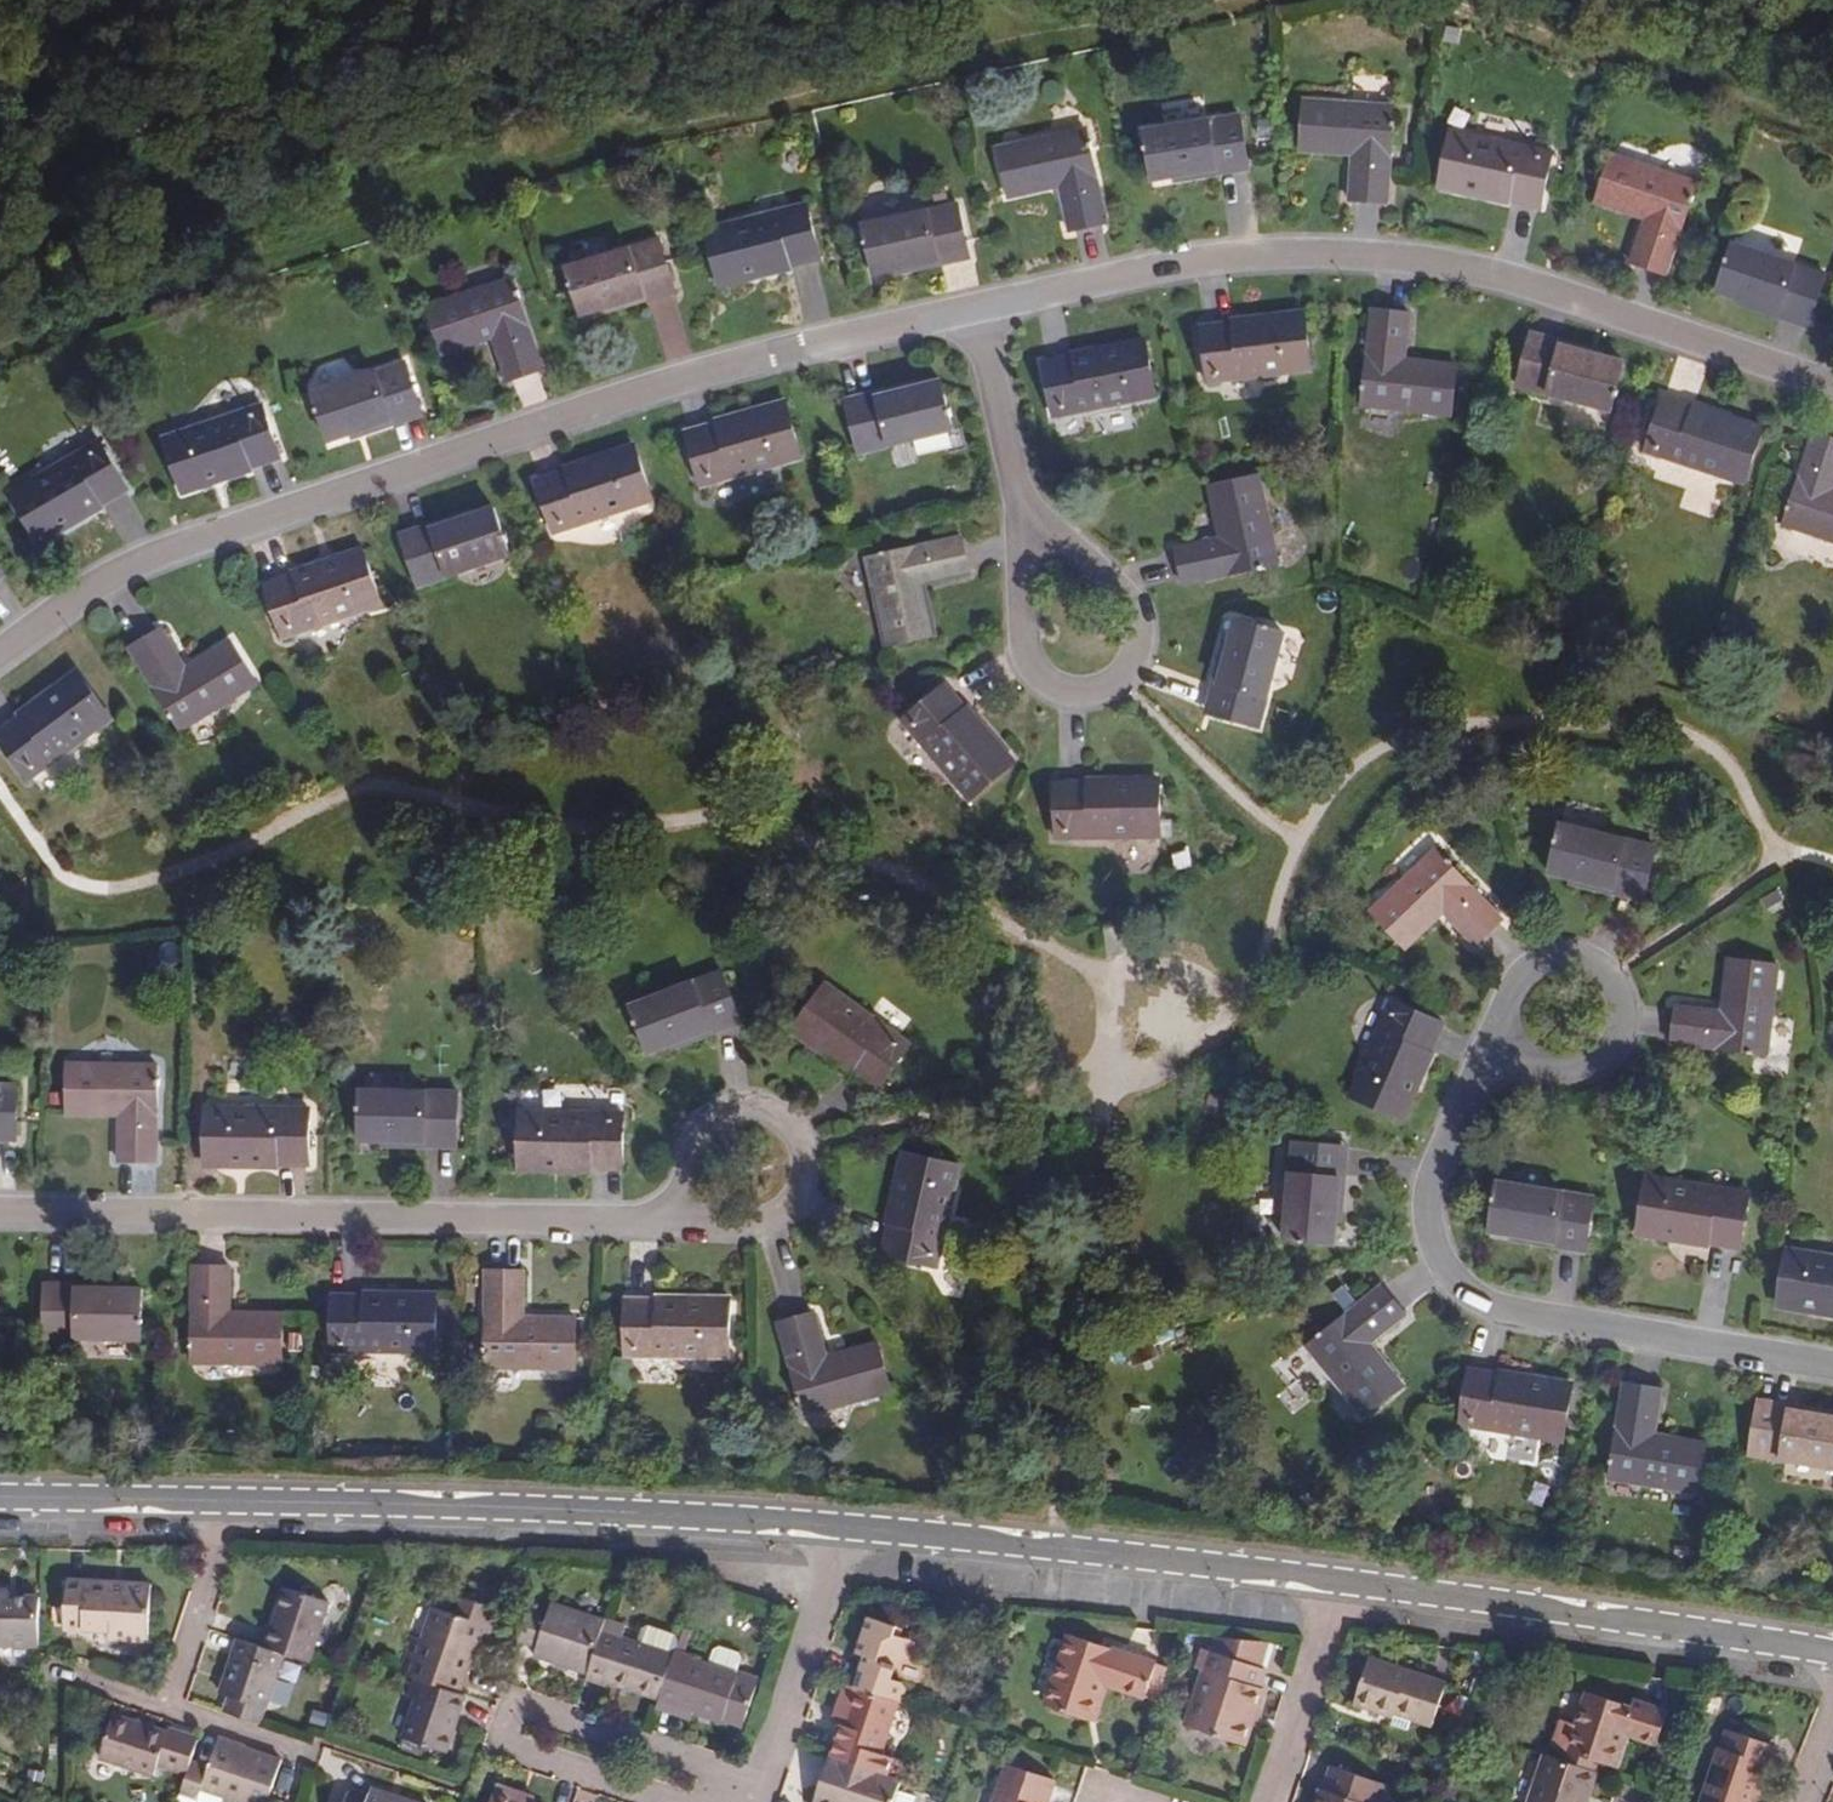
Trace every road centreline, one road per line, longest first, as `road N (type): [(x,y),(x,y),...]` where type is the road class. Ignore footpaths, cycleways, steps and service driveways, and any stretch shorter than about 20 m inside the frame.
road 1 (residential): [(0,656),(111,574),(369,479),(799,347),(975,312)]
road 2 (residential): [(975,312),(1237,259),(1400,259),(1519,284),(1832,388)]
road 3 (residential): [(0,1212),(642,1221),(703,1206)]
road 4 (residential): [(1832,1369),(1502,1315),(1456,1283),(1433,1248),(1426,1201),(1478,1076),(1511,1040)]
road 5 (residential): [(222,1500),(572,1508),(846,1527)]
road 6 (residential): [(1333,1582),(1832,1659)]
road 7 (residential): [(759,1782),(514,1702),(500,1740),(690,1801)]
road 8 (residential): [(846,1527),(1333,1582)]
road 9 (residential): [(1019,503),(1021,652),(1047,685),(1078,695),(1116,682),(1134,654),(1137,619),(1122,592)]
road 10 (residential): [(703,1206),(740,1227),(761,1227),(798,1206),(814,1168),(811,1147),(788,1114),(750,1102),(712,1115)]
road 11 (residential): [(1511,1040),(1539,1070),(1580,1075),(1615,1054),(1625,1036),(1625,995),(1614,977),(1582,956),(1543,959)]
road 12 (residential): [(846,1527),(759,1782)]
road 13 (residential): [(1333,1582),(1264,1801)]
road 14 (residential): [(0,1494),(222,1500)]
road 15 (residential): [(222,1500),(217,1552),(166,1707)]
road 16 (residential): [(975,312),(1019,503)]
road 17 (residential): [(166,1707),(309,1754)]
road 18 (residential): [(1122,592),(1019,503)]

